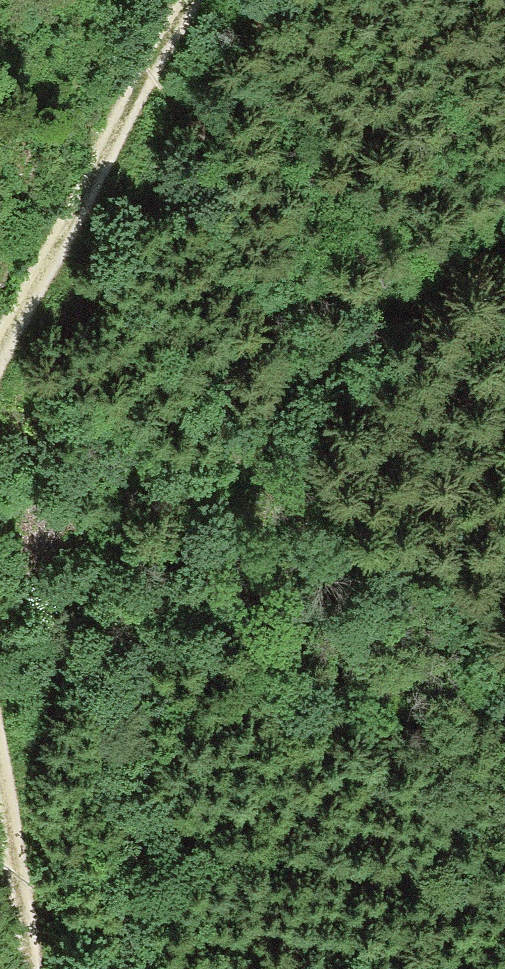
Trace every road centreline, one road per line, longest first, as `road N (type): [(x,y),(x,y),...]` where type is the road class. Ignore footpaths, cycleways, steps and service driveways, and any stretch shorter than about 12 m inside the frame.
road 1 (track): [(504,228),(333,358),(200,508),(157,579),(141,676),(131,968)]
road 2 (track): [(0,360),(88,185),(198,0)]
road 3 (track): [(32,968),(0,756)]

